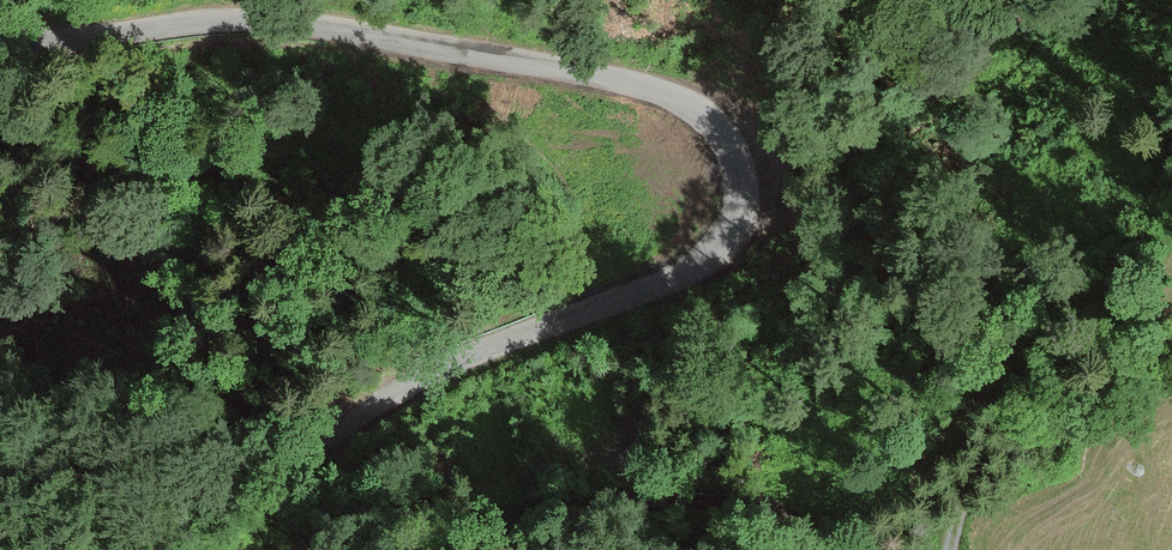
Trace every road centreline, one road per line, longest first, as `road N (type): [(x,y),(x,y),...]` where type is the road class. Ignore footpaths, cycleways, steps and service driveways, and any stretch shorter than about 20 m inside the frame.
road 1 (unclassified): [(738,165),(702,113),(649,89),(319,26),(226,20),(0,44)]
road 2 (residential): [(172,549),(418,378),(699,265),(734,221),(738,165)]

